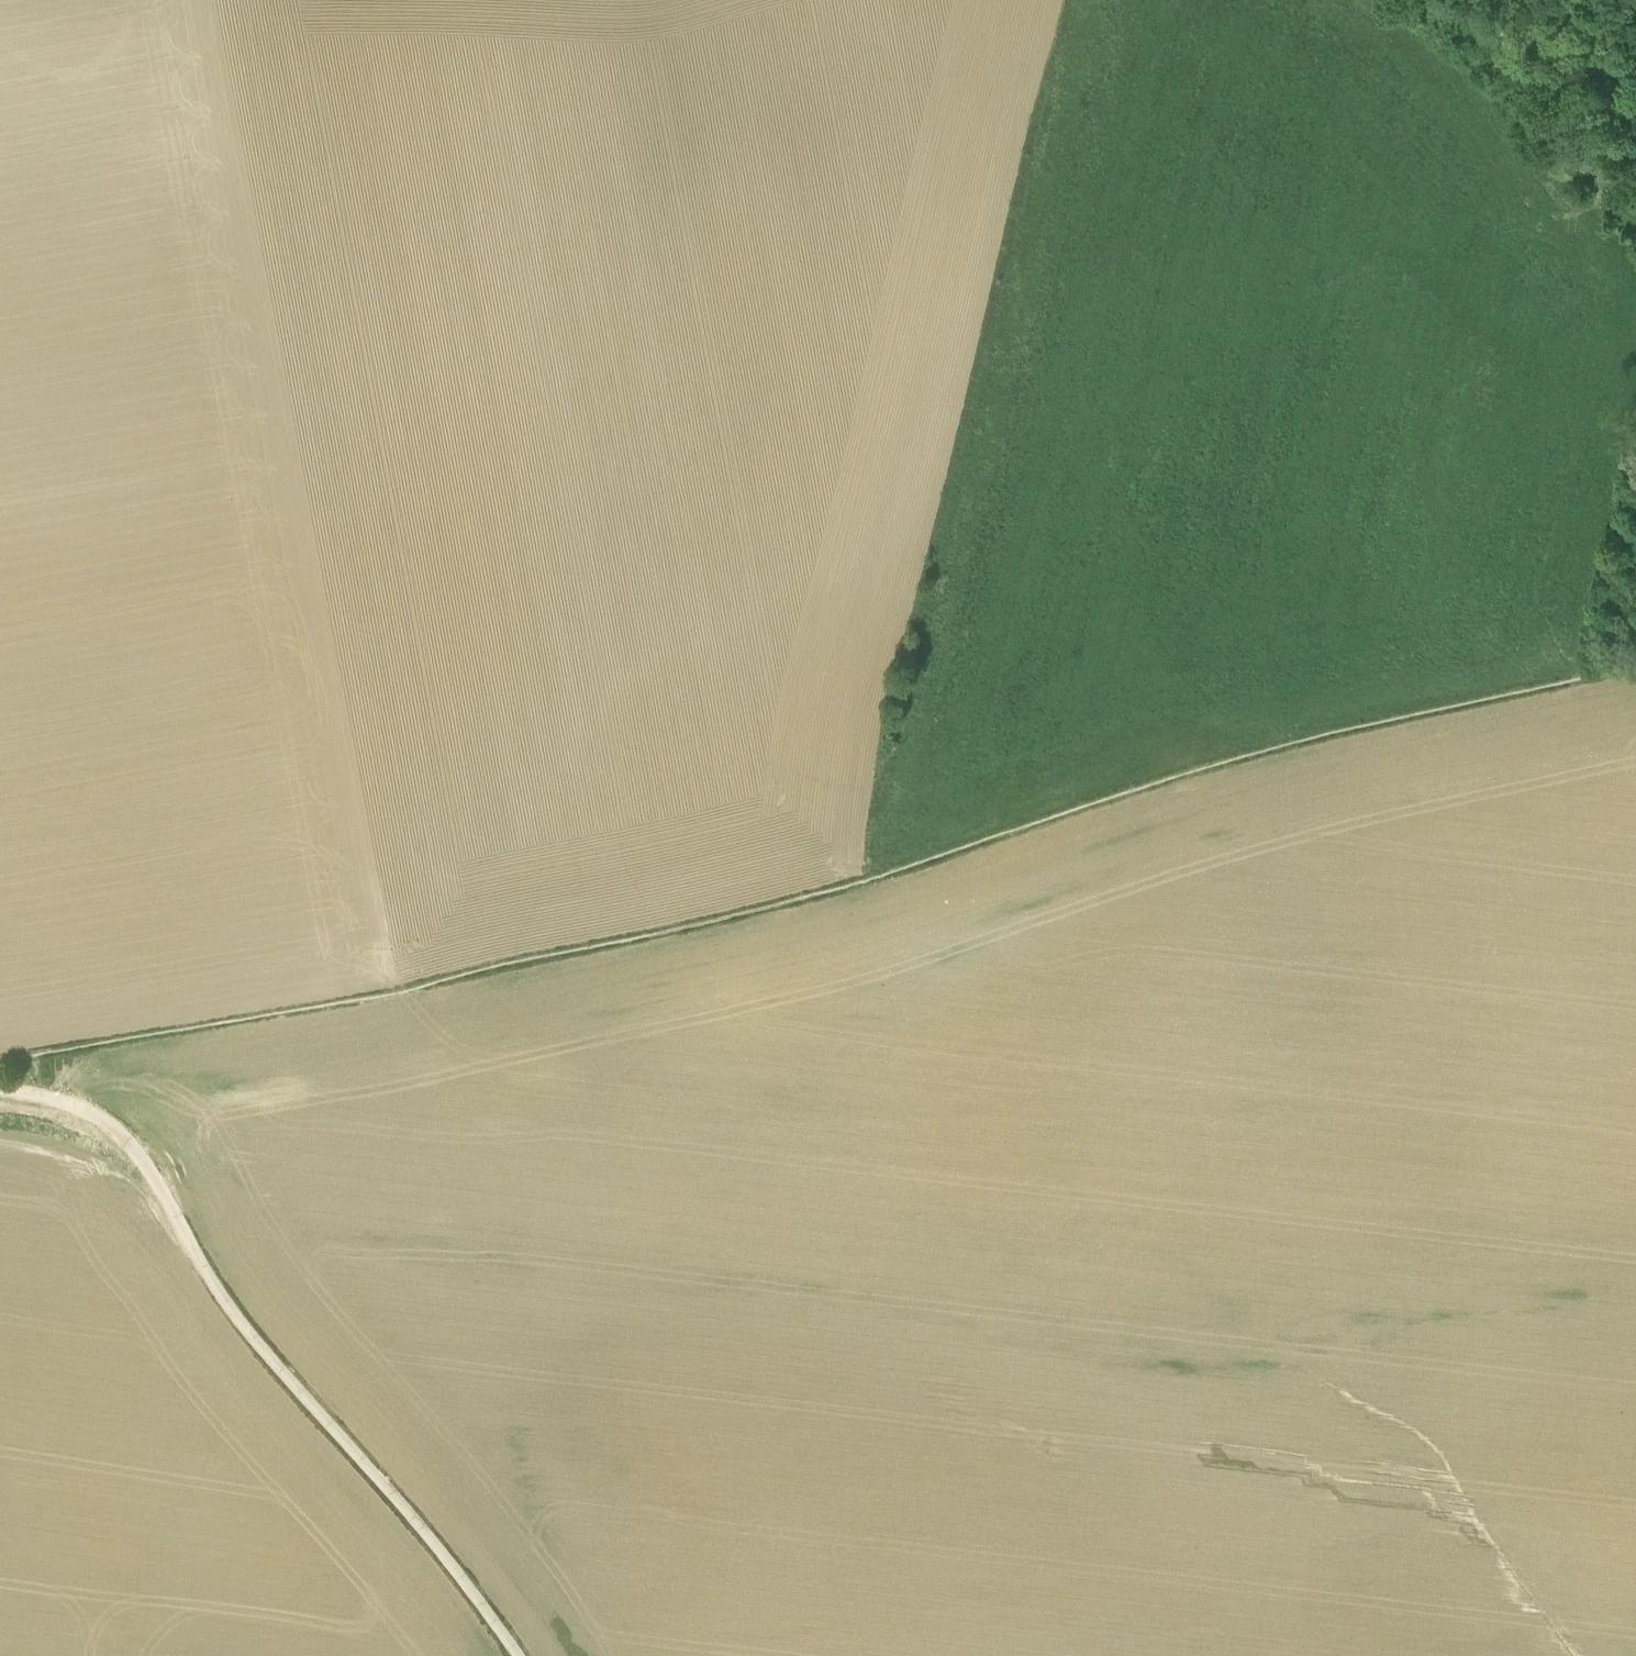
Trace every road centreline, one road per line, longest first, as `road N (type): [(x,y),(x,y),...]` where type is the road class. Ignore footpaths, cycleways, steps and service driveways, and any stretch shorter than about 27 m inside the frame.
road 1 (unclassified): [(519,1655),(442,1553),(228,1306),(131,1144),(78,1107),(0,1087)]
road 2 (unclassified): [(1459,0),(1635,193)]

